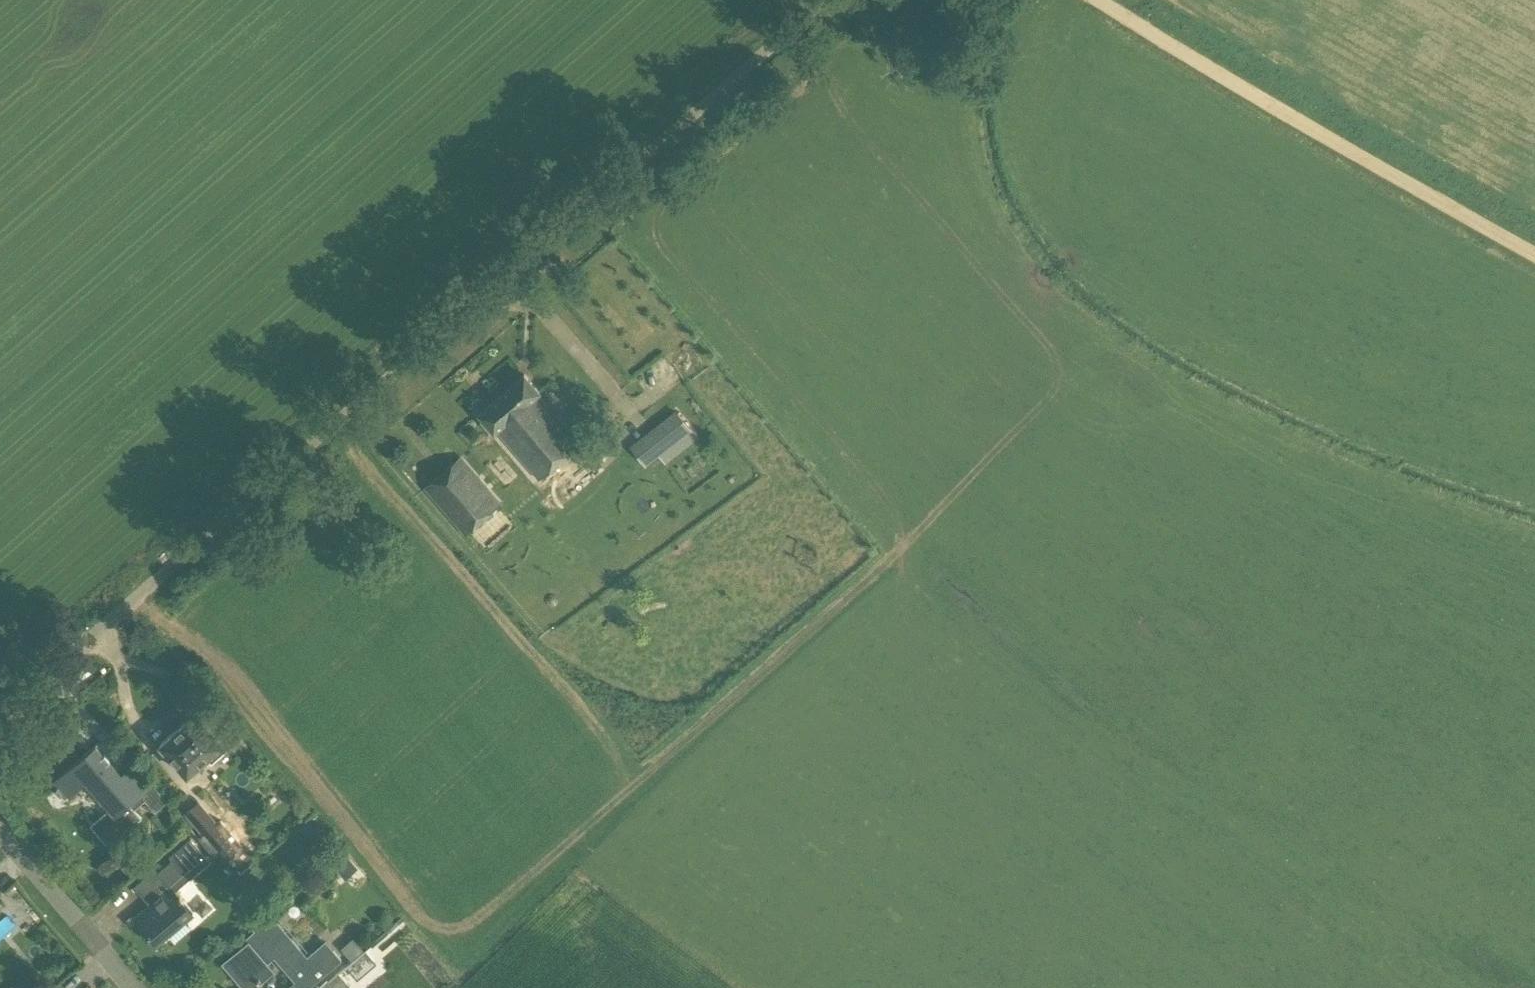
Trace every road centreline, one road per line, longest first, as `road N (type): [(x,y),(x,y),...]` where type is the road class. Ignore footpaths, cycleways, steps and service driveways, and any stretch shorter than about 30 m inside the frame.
road 1 (unclassified): [(0,716),(823,0)]
road 2 (track): [(1534,244),(1118,0)]
road 3 (residential): [(132,987),(0,826)]

